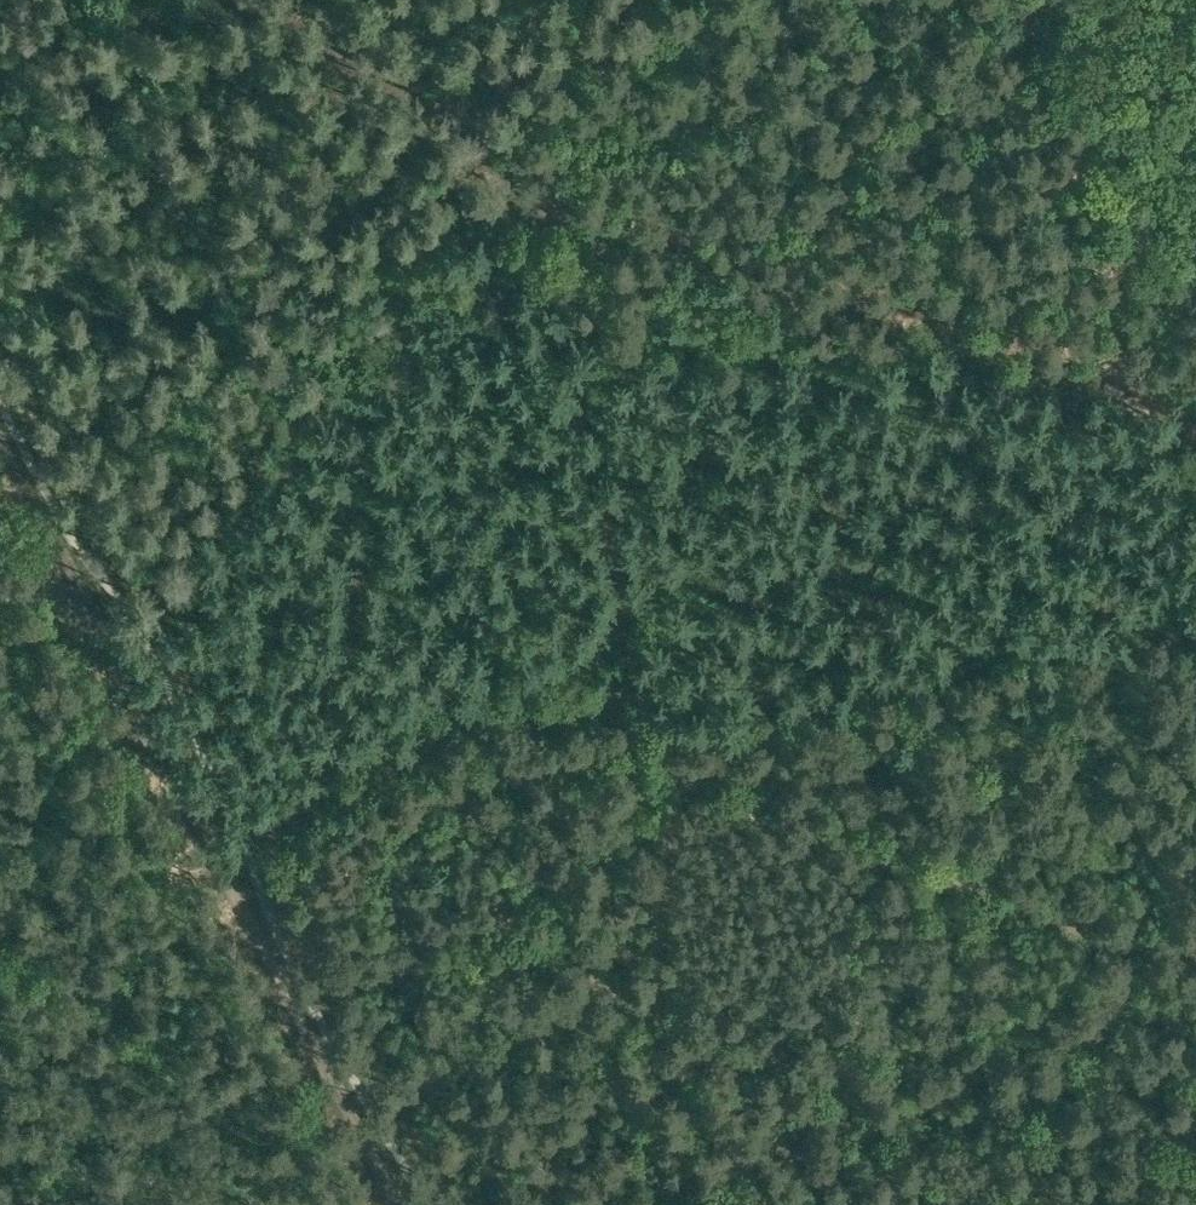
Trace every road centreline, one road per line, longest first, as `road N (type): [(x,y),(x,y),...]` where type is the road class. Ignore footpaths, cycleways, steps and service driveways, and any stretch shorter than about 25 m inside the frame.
road 1 (track): [(667,1204),(653,1045),(676,834),(669,759),(608,546),(545,258),(545,217),(452,125),(261,0)]
road 2 (track): [(1195,951),(1074,925),(781,824),(669,759),(616,714),(555,707),(464,715),(244,848)]
road 3 (track): [(0,449),(398,1204)]
road 4 (track): [(1195,246),(1027,346),(828,278),(545,217)]
road 5 (track): [(1031,0),(1130,281),(1117,335),(1133,397)]
road 6 (track): [(1195,432),(1027,346)]

